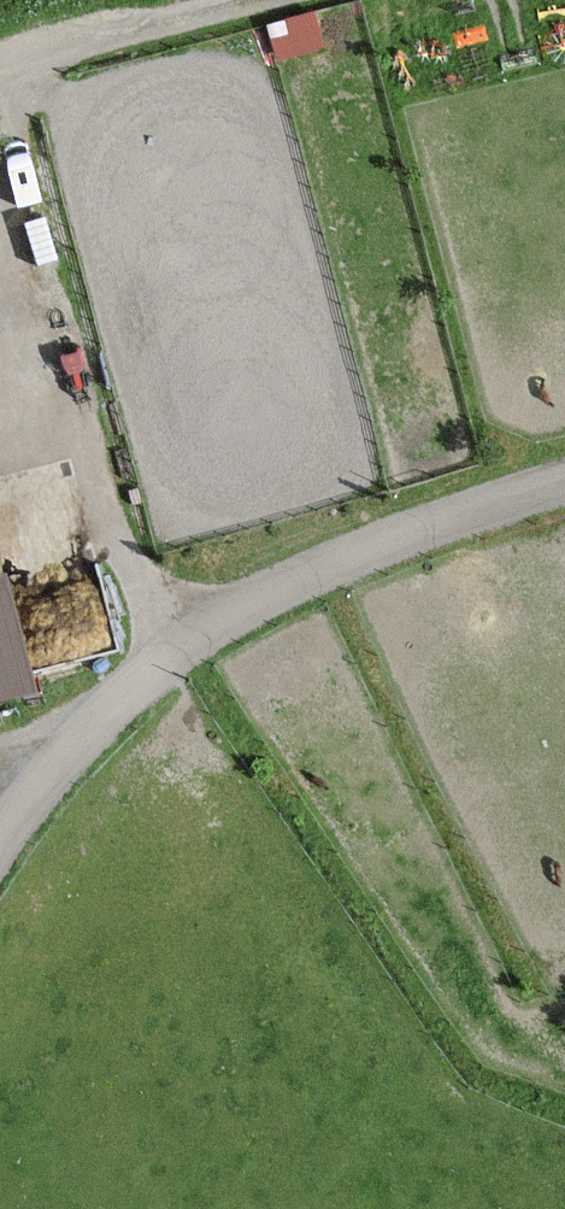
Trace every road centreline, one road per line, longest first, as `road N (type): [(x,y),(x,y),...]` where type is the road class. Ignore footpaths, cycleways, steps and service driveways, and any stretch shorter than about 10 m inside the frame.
road 1 (track): [(0,78),(49,365),(81,464),(188,644),(329,569),(564,482)]
road 2 (track): [(246,0),(0,63)]
road 3 (track): [(78,751),(188,644)]
road 4 (track): [(0,846),(78,751)]

